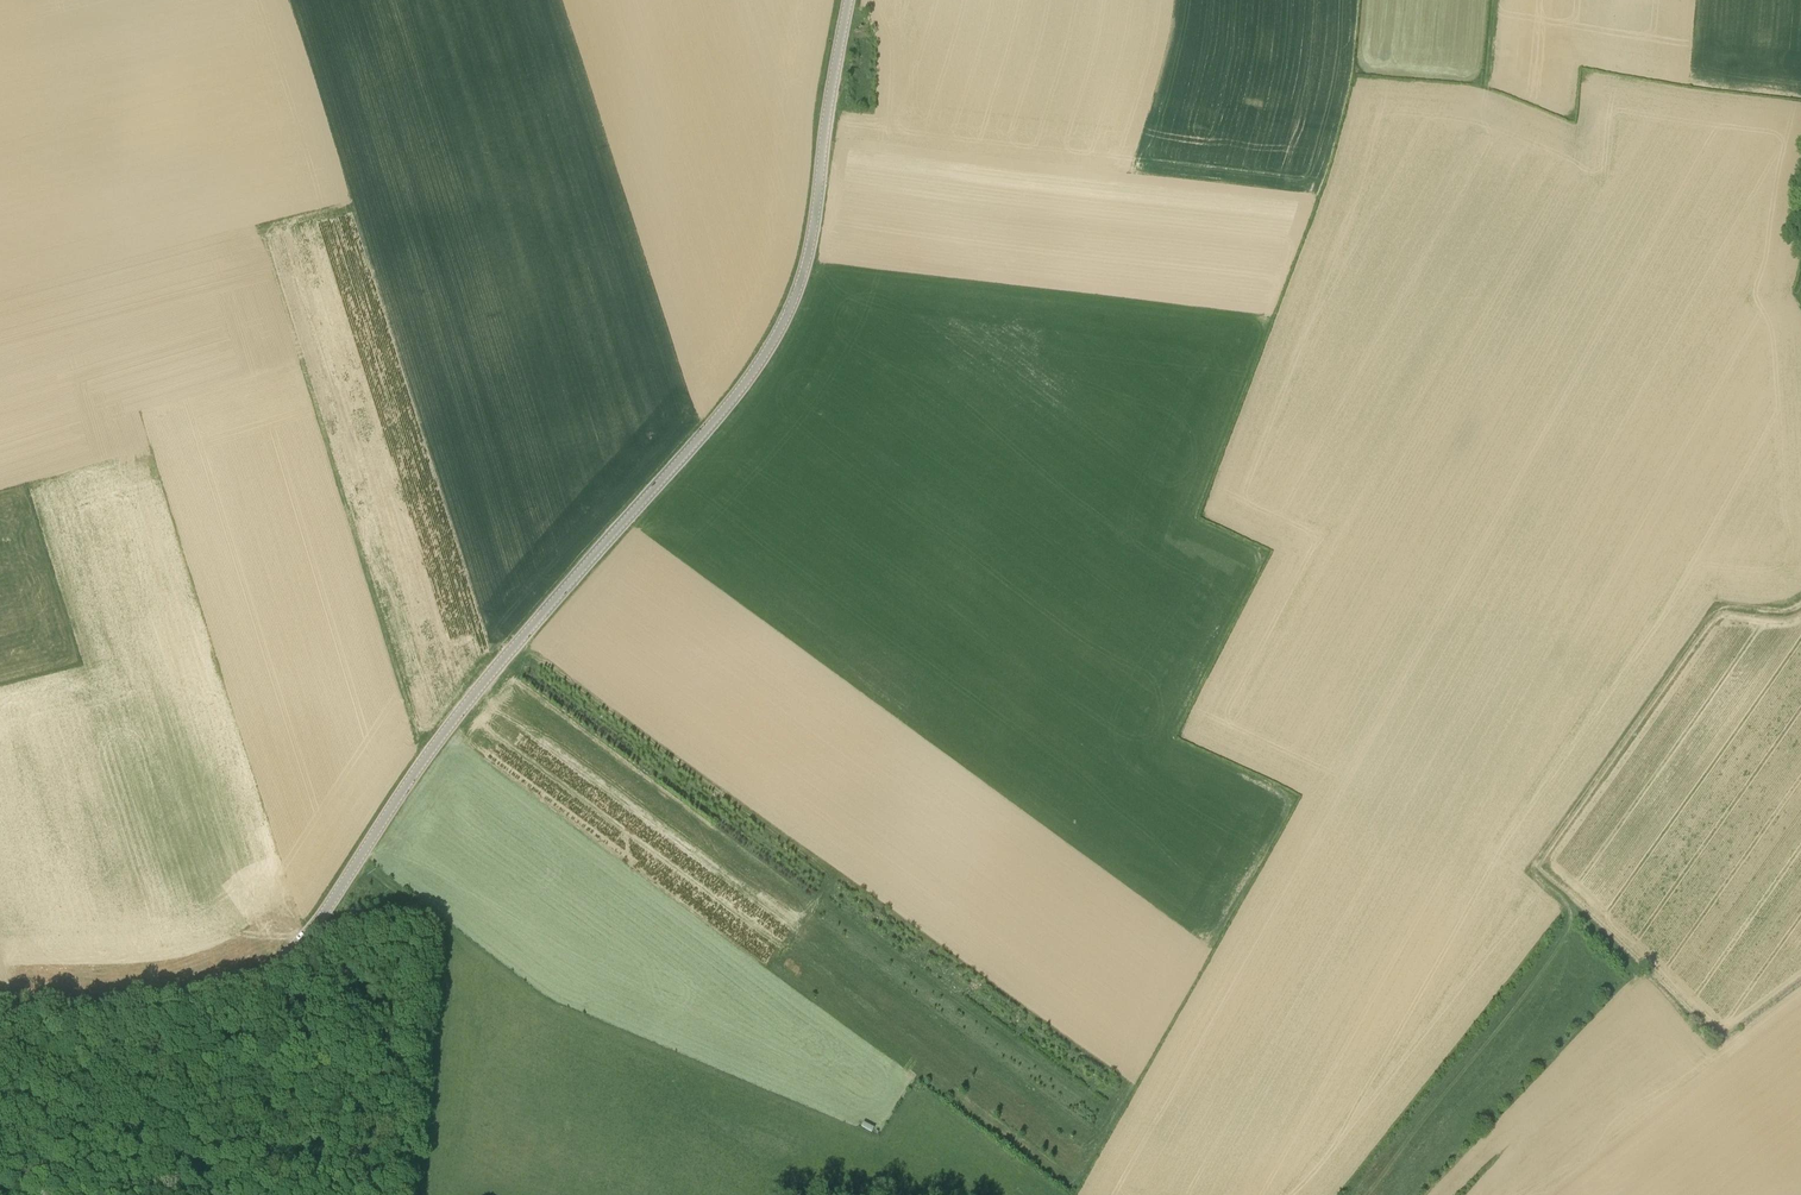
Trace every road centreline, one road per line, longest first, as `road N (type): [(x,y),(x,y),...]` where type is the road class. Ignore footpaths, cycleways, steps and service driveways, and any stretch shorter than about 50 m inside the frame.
road 1 (tertiary): [(0,1009),(187,1003),(258,976),(307,935),(460,712),(721,412),(784,321),(811,240),(849,0)]
road 2 (track): [(1800,601),(1778,610),(1725,605),(1702,620),(1527,873),(1569,903)]

